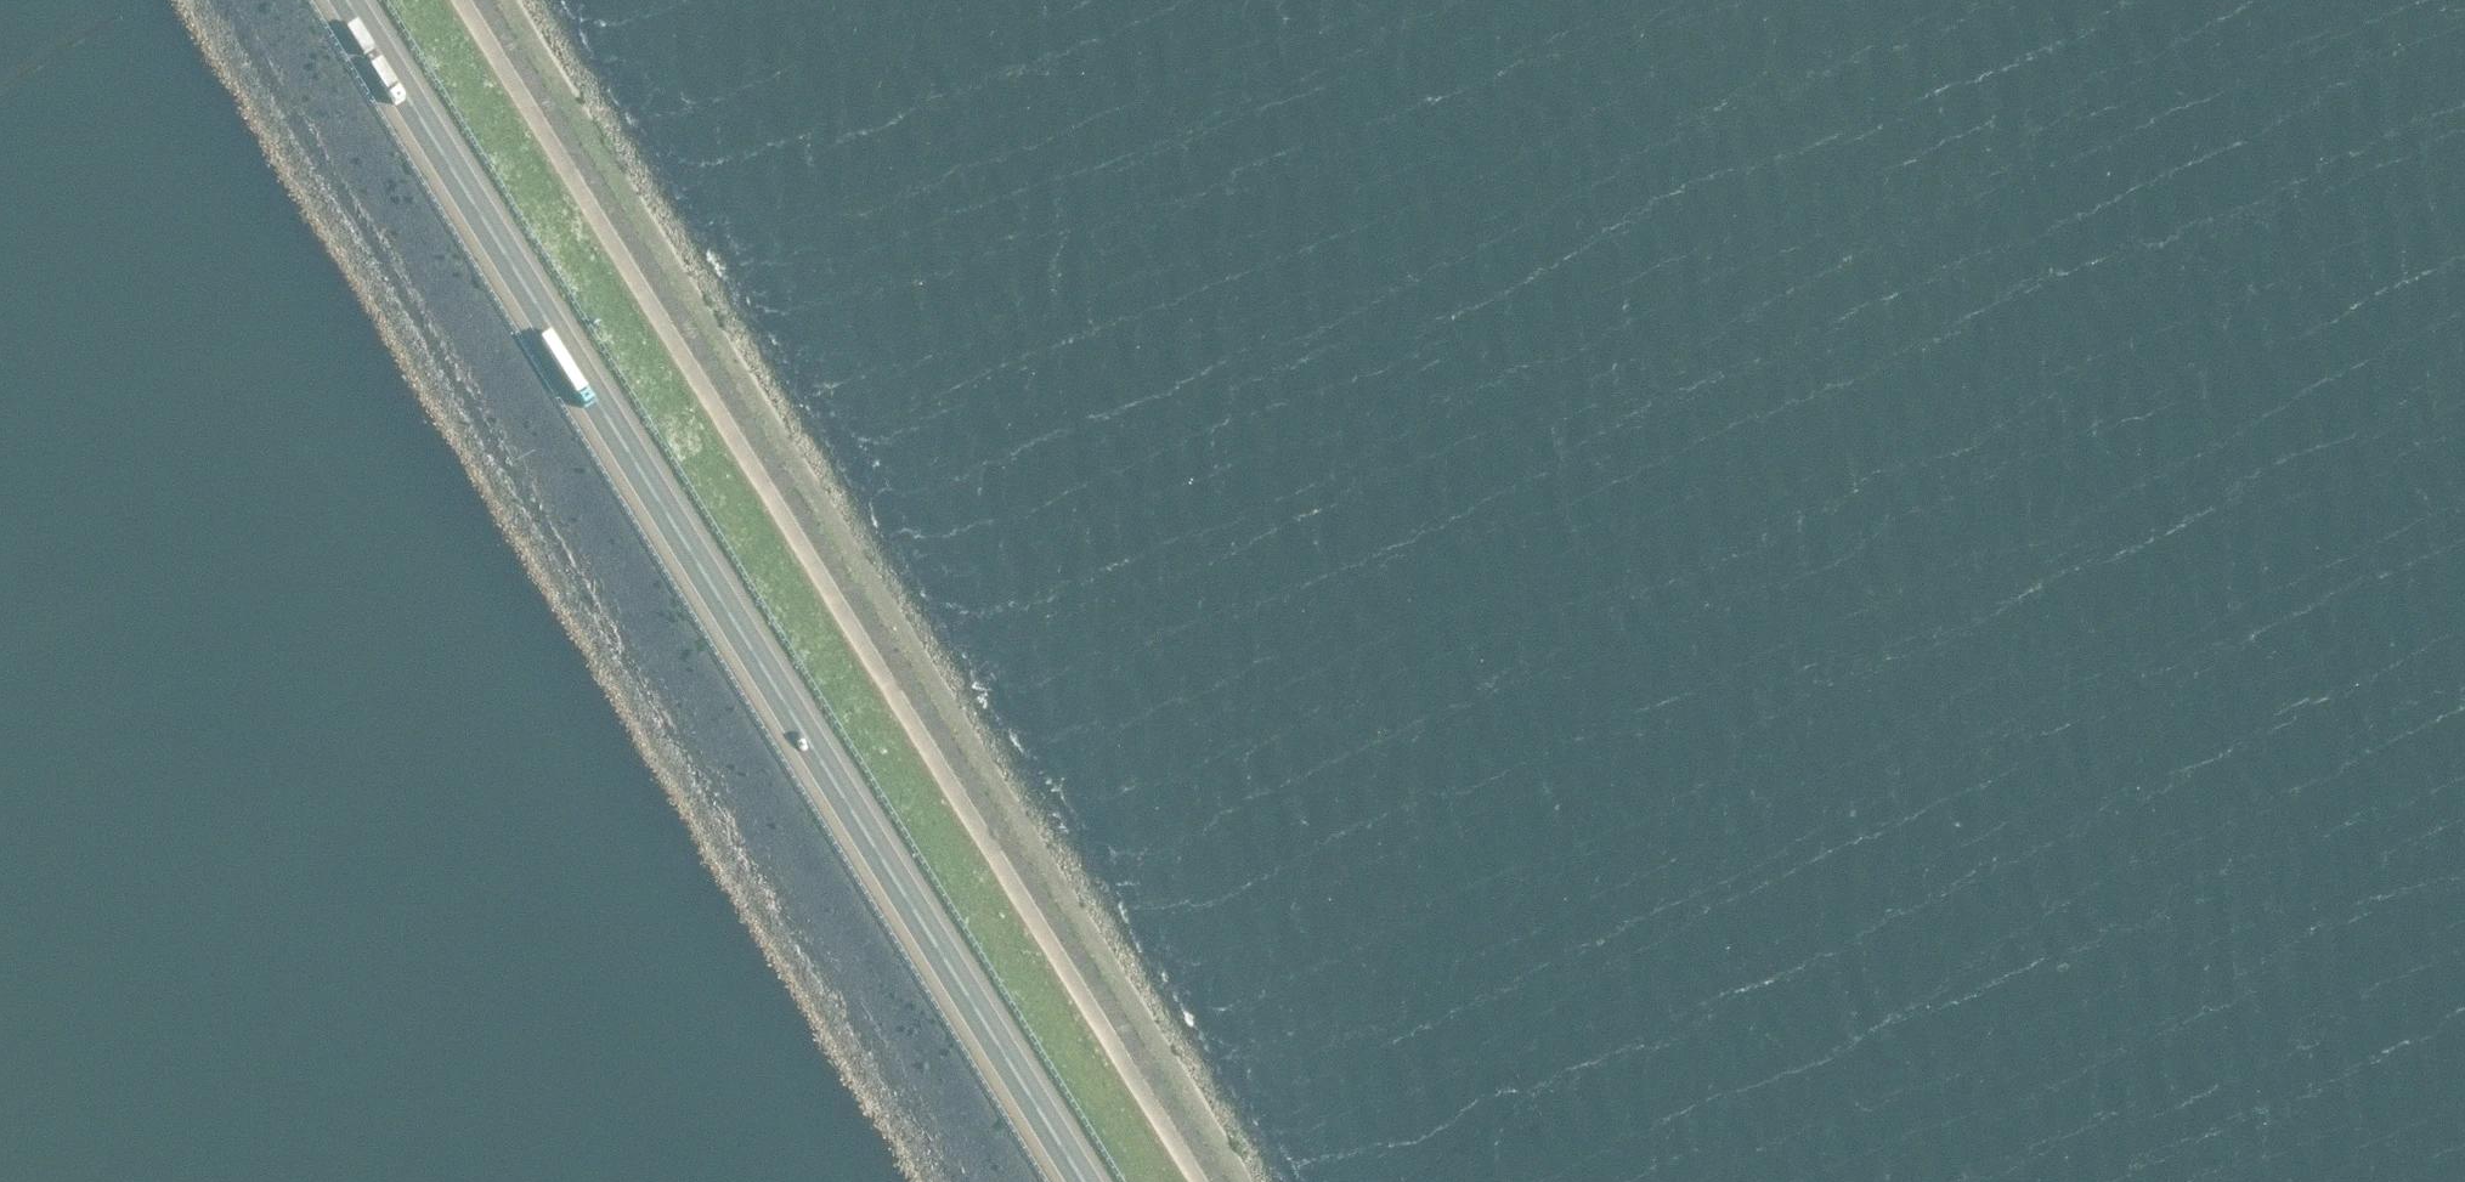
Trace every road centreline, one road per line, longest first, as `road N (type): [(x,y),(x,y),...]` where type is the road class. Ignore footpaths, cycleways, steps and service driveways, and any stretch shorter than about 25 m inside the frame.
road 1 (trunk): [(1063,1181),(331,0)]

